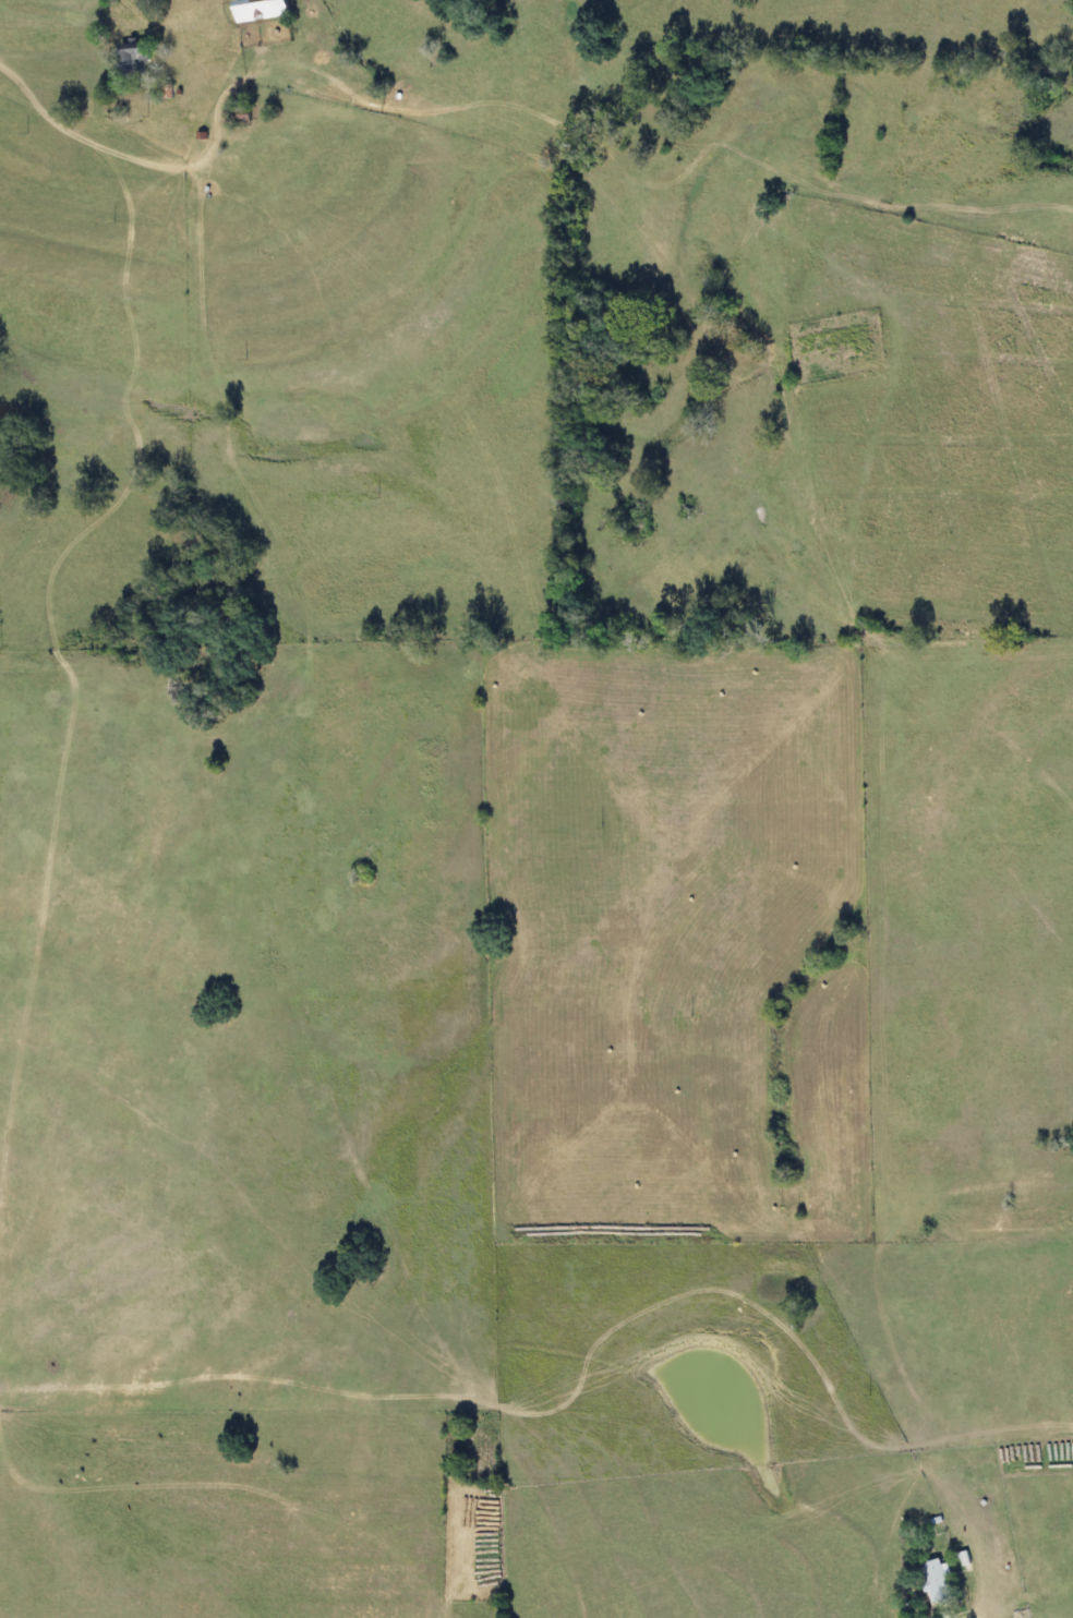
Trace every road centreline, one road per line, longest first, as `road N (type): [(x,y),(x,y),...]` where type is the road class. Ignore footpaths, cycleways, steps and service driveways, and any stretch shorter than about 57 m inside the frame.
road 1 (residential): [(503,112),(429,112),(366,98),(174,33),(116,0)]

